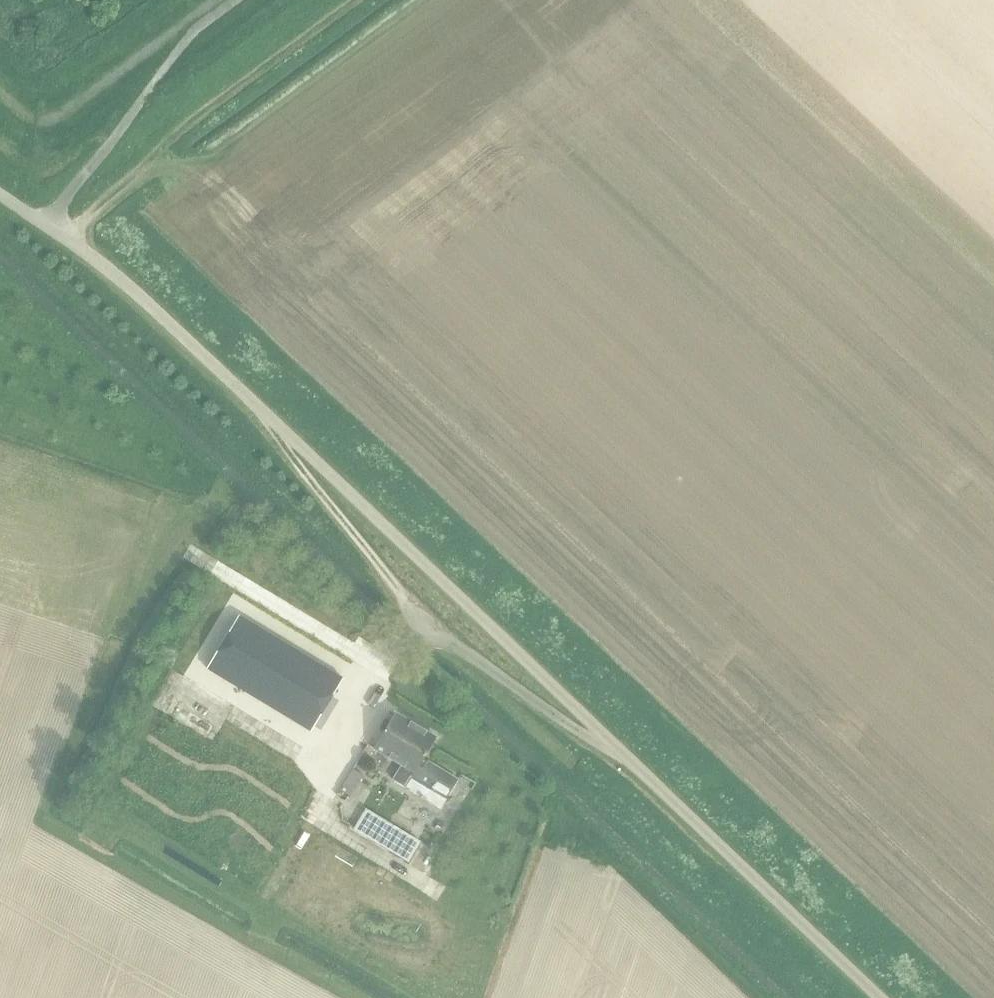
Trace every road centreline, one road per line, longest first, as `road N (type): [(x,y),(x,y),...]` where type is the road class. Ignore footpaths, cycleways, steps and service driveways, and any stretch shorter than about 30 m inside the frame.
road 1 (unclassified): [(0,193),(143,298),(879,997)]
road 2 (track): [(357,0),(170,138),(65,239)]
road 3 (track): [(239,0),(195,31),(43,225)]

